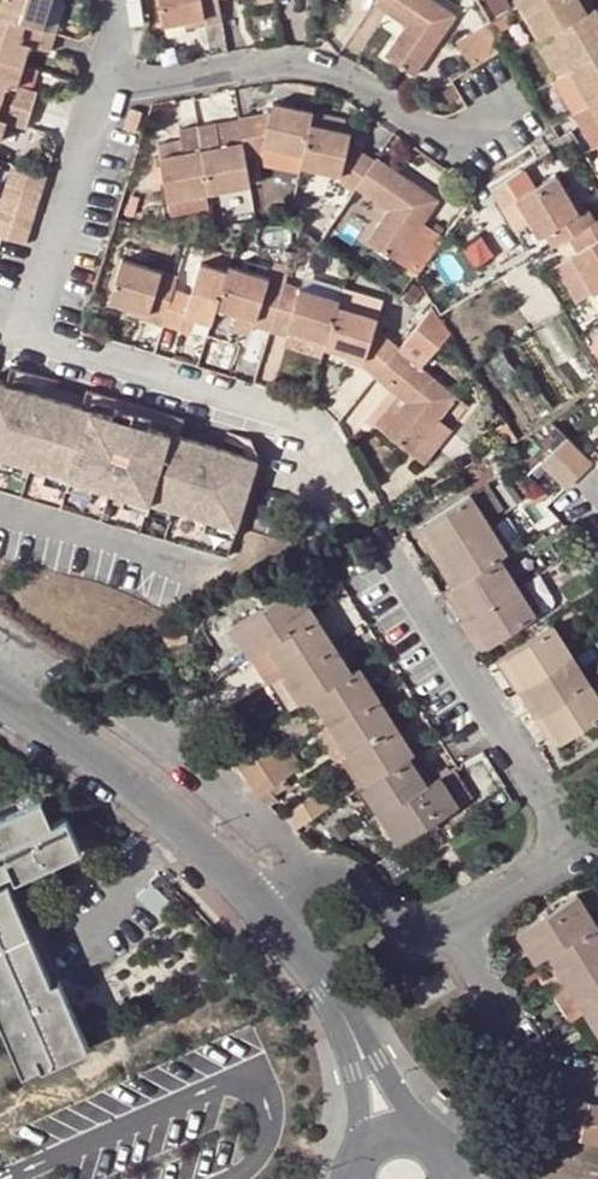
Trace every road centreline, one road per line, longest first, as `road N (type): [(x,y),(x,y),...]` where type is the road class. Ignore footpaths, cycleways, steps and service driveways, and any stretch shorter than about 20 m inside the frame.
road 1 (residential): [(104,87),(24,337),(301,425),(352,525)]
road 2 (residential): [(104,87),(183,86),(298,69),(376,110),(478,187)]
road 3 (residential): [(242,891),(297,862),(331,868),(351,877),(404,929),(422,933),(445,929),(569,856)]
road 4 (residential): [(386,559),(569,856)]
road 5 (residential): [(0,695),(242,891)]
road 6 (residential): [(242,891),(349,1029),(390,1142)]

